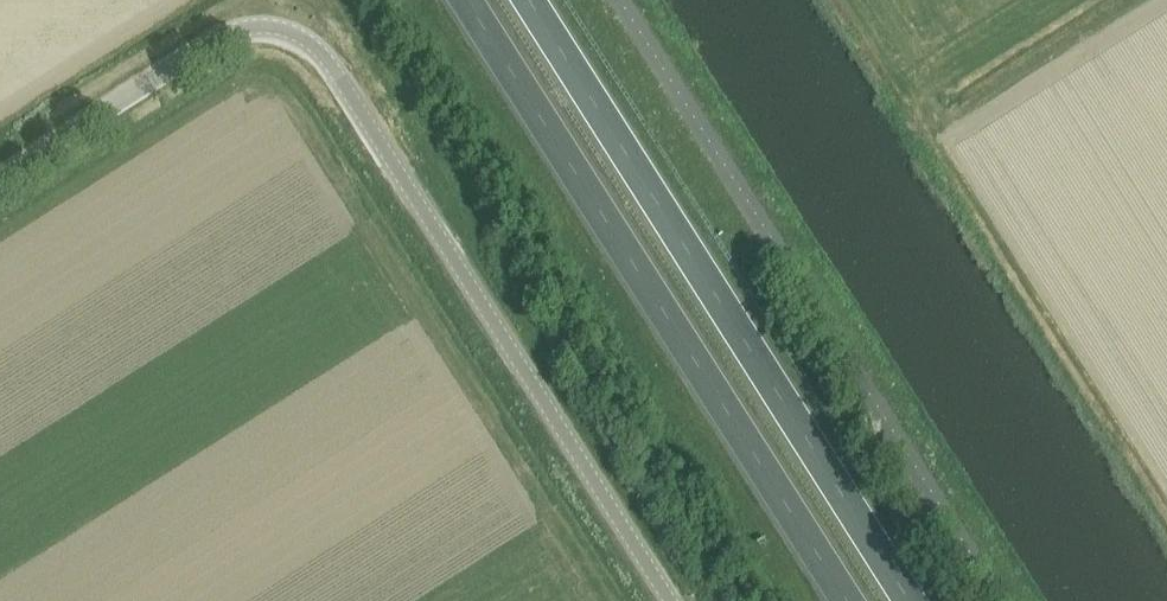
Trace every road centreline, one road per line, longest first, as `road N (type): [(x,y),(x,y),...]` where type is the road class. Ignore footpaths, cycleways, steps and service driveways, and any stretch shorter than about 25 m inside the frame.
road 1 (unclassified): [(669,600),(334,71),(308,42),(272,27),(233,31),(0,177)]
road 2 (trunk): [(465,0),(846,600)]
road 3 (trunk): [(908,600),(528,0)]

